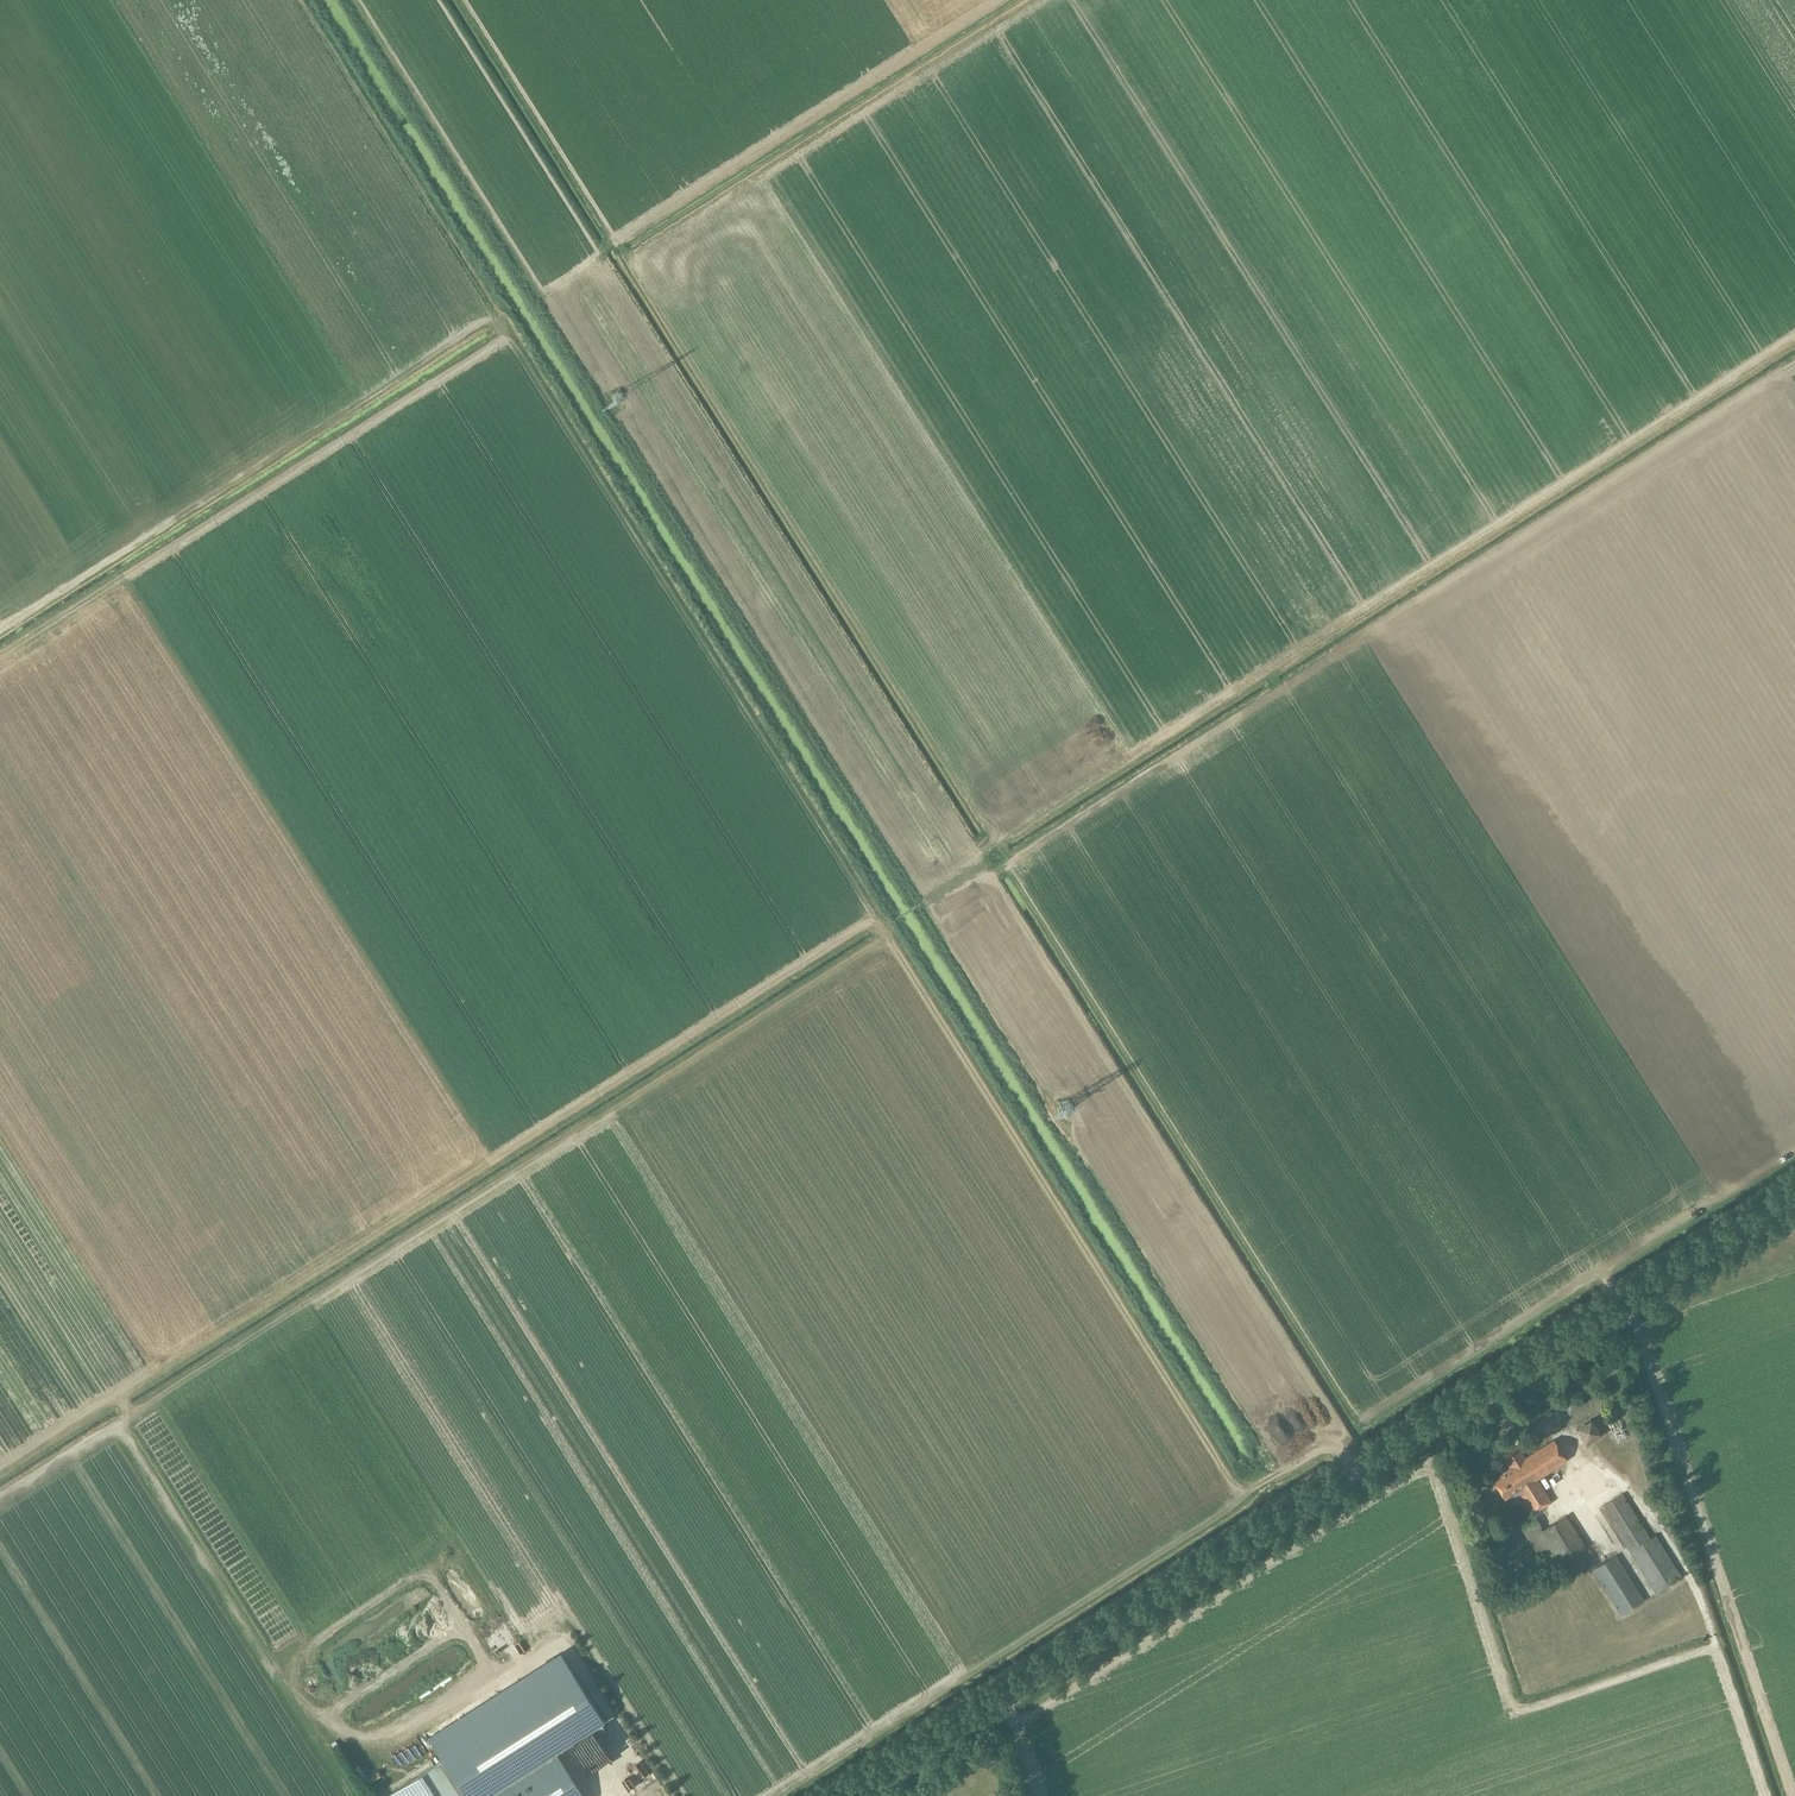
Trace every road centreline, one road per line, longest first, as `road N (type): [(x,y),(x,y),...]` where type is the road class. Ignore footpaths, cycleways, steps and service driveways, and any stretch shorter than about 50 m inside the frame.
road 1 (unclassified): [(844,1795),(1794,1194)]

